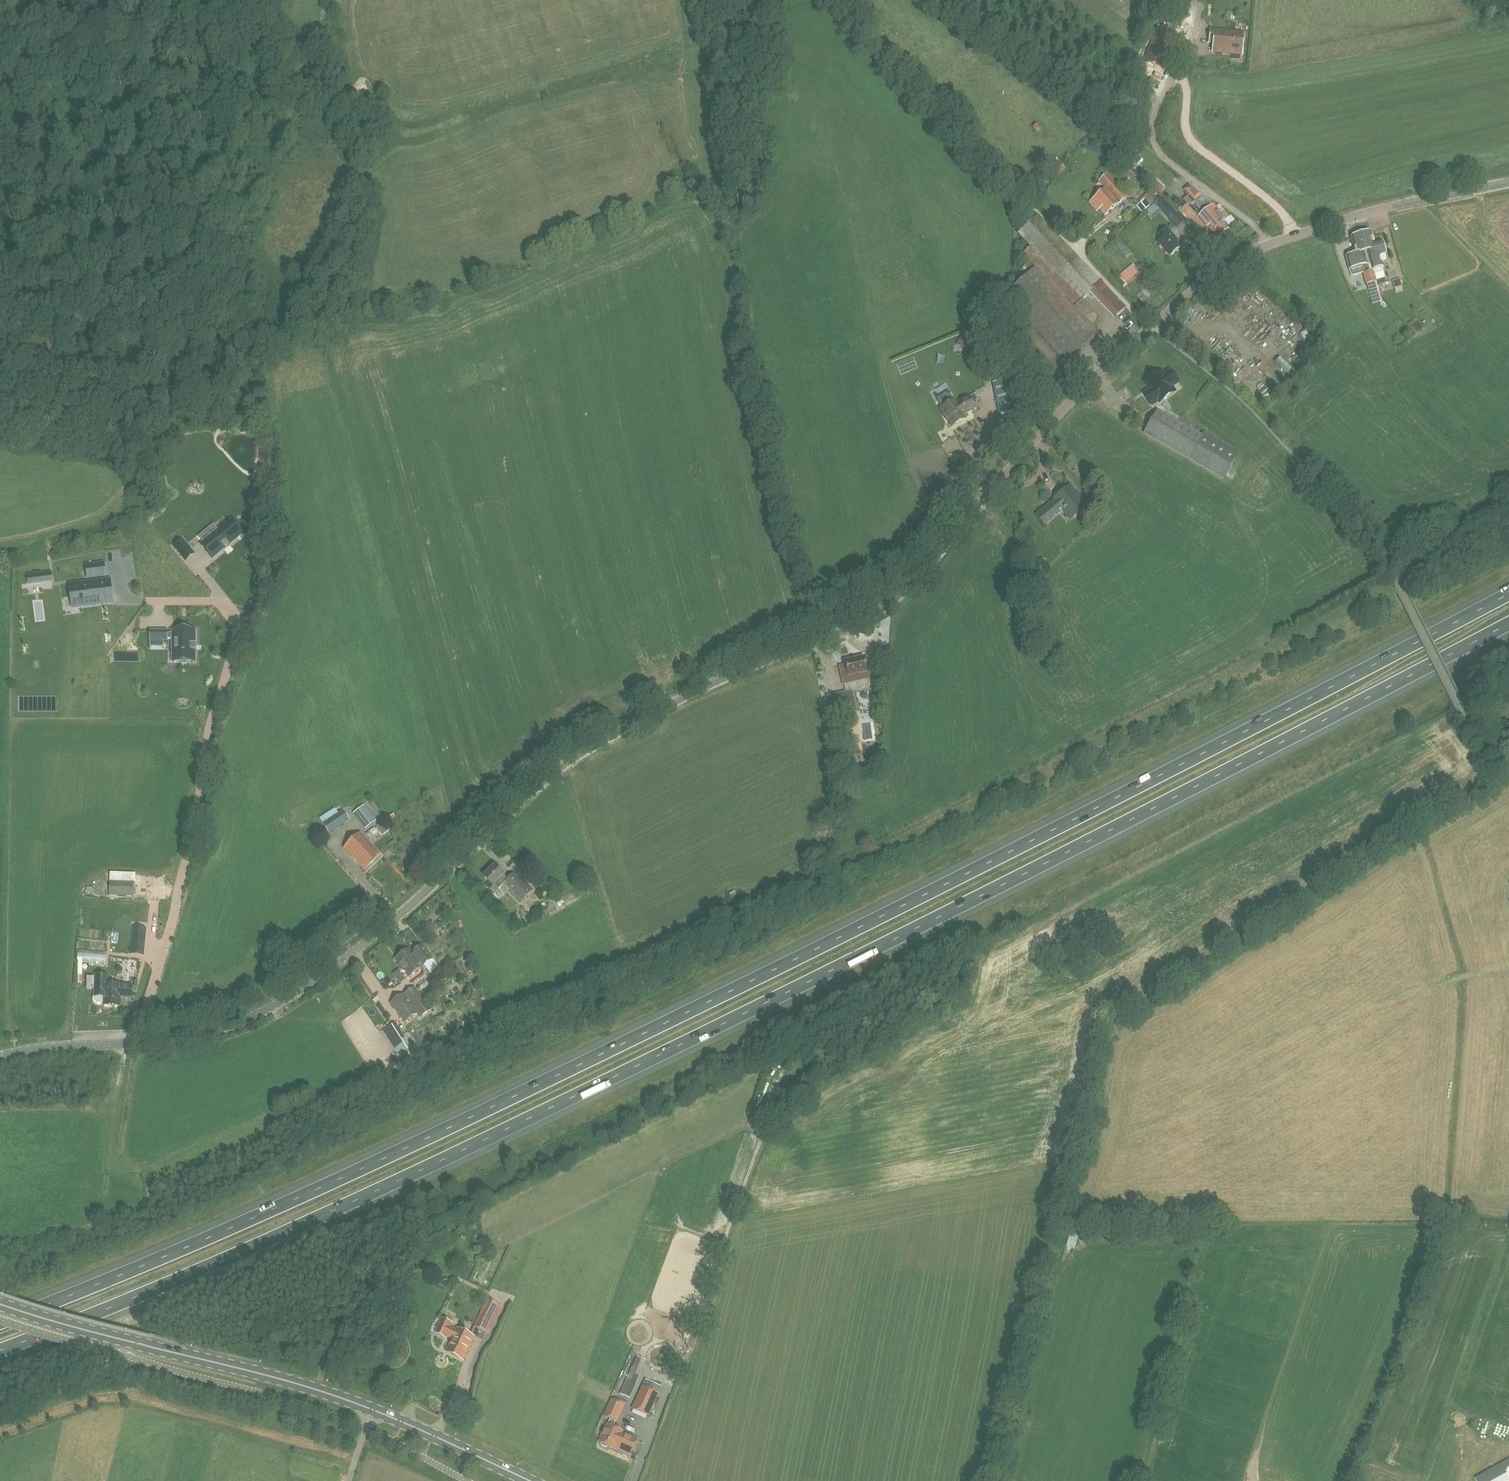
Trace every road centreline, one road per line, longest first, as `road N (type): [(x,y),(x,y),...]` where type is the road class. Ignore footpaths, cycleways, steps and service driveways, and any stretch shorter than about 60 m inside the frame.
road 1 (unclassified): [(0,1058),(195,1035),(294,996),(357,950),(559,767),(666,705),(885,608),(1062,411),(1198,285),(1307,232),(1508,184)]
road 2 (motorway): [(1508,592),(754,978),(343,1174),(0,1323)]
road 3 (motorway): [(0,1351),(358,1205),(767,1007),(1508,628)]
road 4 (secondary): [(527,1480),(305,1386),(0,1305)]

